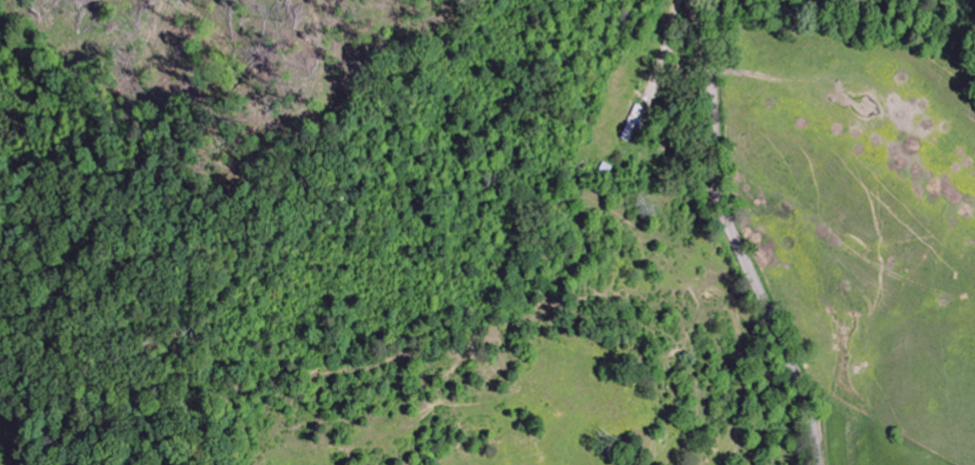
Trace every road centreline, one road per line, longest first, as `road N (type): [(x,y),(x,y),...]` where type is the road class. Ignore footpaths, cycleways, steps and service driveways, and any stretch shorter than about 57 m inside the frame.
road 1 (residential): [(818,464),(804,398),(723,209),(695,0)]

